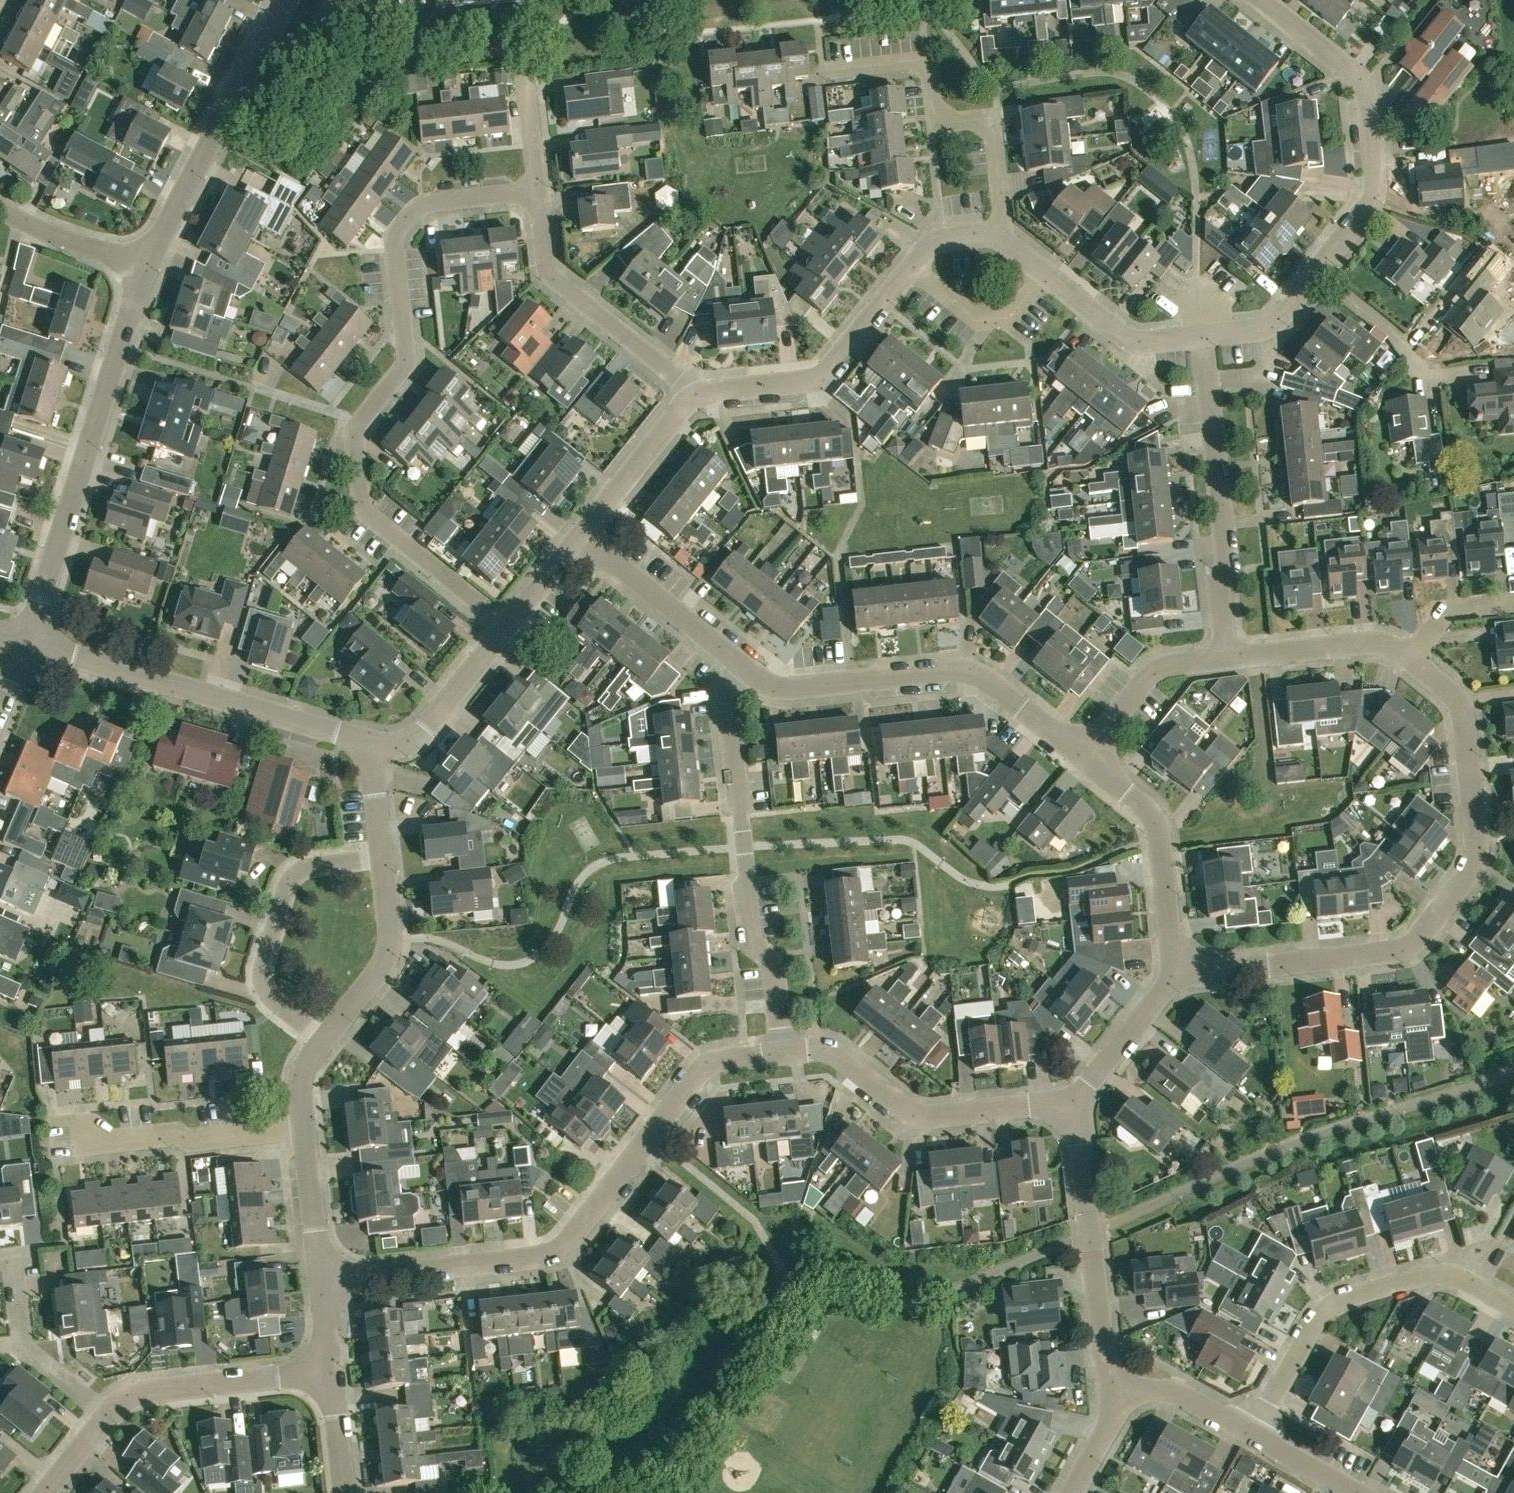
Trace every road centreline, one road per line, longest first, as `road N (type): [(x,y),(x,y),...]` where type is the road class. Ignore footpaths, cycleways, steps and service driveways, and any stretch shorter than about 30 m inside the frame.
road 1 (residential): [(505,631),(386,530),(363,477),(362,442),(373,415),(402,383),(403,254),(413,223),(435,209),(544,198)]
road 2 (residential): [(1176,973),(1394,954),(1439,927),(1465,891),(1474,859),(1463,723),(1414,661)]
road 3 (residential): [(323,1286),(548,1262),(569,1248),(694,1079),(716,1066),(782,1055)]
road 4 (unclassified): [(26,648),(144,267)]
road 5 (unclassified): [(782,1055),(777,990),(757,941),(742,847),(732,663)]
road 6 (residential): [(1090,757),(967,671),(791,691),(732,663)]
road 7 (unclassified): [(26,648),(370,743)]
road 8 (residential): [(1513,1312),(1454,1284),(1357,1298),(1321,1322),(1254,1434)]
road 9 (residential): [(1321,265),(1377,192),(1370,100),(1261,0)]
road 10 (residential): [(1230,658),(1205,335)]
road 11 (unclassified): [(1067,1119),(1031,1109),(919,1119),(838,1060),(782,1055)]
road 12 (residential): [(997,234),(1005,218),(995,123),(939,118),(935,72),(924,63),(850,69)]
road 13 (unclassified): [(144,267),(288,0)]
road 14 (residential): [(1123,1411),(1108,1375),(1080,1147),(1067,1119)]
road 15 (residential): [(322,1045),(267,985),(278,913),(296,875),(381,860)]
road 16 (residential): [(700,393),(809,381),(914,267)]
road 17 (residential): [(700,393),(562,278),(544,198)]
road 18 (unclassified): [(1090,757),(1151,822),(1176,973)]
road 19 (residential): [(109,1415),(149,1390),(332,1372)]
road 20 (residential): [(81,1148),(305,1130)]
road 21 (unclassified): [(322,1045),(378,979),(389,954),(381,860)]
road 22 (residential): [(109,1415),(19,1333),(7,1255)]
road 23 (unclassified): [(732,663),(580,534)]
road 24 (unclassified): [(370,743),(399,748),(423,735),(505,631)]
road 25 (residential): [(1414,661),(1362,646),(1230,658)]
road 26 (residential): [(580,534),(682,403),(700,393)]
road 27 (residential): [(1230,658),(1154,670),(1090,757)]
road 28 (unclassified): [(1176,973),(1167,996),(1067,1119)]
road 29 (residential): [(1205,335),(1135,341),(1046,273)]
road 30 (residential): [(1046,273),(1011,317),(975,317),(914,267)]
road 31 (residential): [(1442,375),(1321,265)]
road 32 (residential): [(323,1286),(305,1130)]
road 33 (residential): [(144,267),(47,238),(0,213)]
road 34 (residential): [(1254,1434),(1176,1393),(1123,1411)]
road 35 (residential): [(1205,335),(1277,320),(1321,265)]
road 36 (unclassified): [(505,631),(580,534)]
road 37 (residential): [(1414,661),(1450,615),(1513,604)]
road 38 (residential): [(349,1492),(332,1372)]

